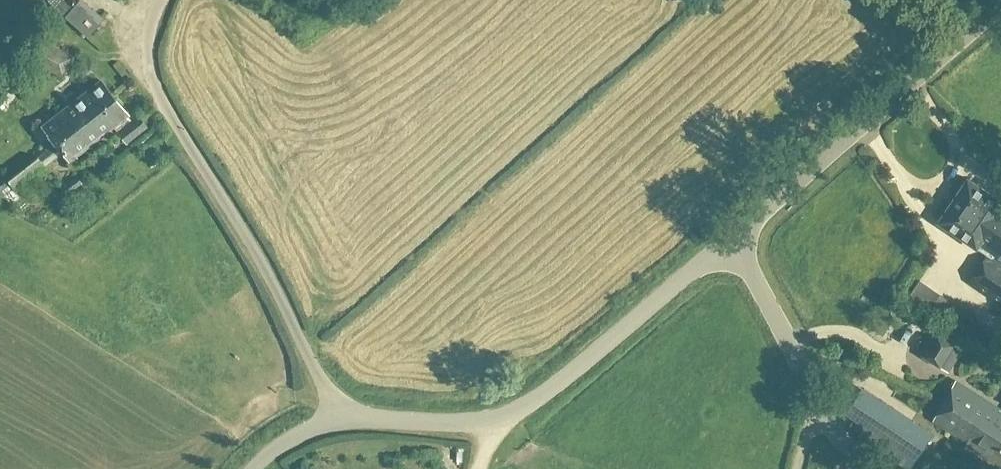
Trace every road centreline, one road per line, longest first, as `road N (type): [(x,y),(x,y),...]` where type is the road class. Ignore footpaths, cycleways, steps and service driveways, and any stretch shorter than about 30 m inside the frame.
road 1 (unclassified): [(337,420),(278,289),(154,83),(148,35),(159,0)]
road 2 (unclassified): [(337,420),(465,423),(521,407),(732,236)]
road 3 (unclassified): [(732,236),(1000,4)]
road 4 (unclassified): [(878,468),(822,406),(732,236)]

